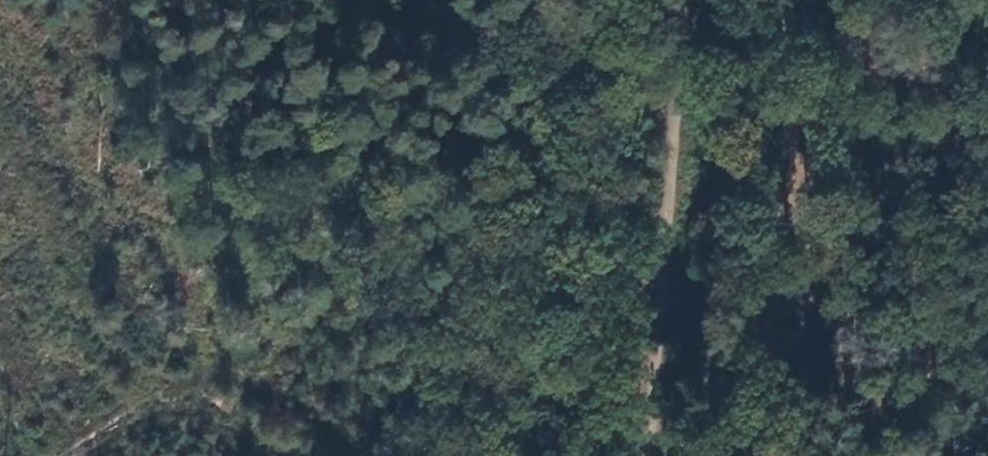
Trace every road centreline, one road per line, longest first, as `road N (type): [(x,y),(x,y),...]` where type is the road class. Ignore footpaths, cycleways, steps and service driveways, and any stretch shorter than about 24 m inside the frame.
road 1 (track): [(678,0),(638,455)]

